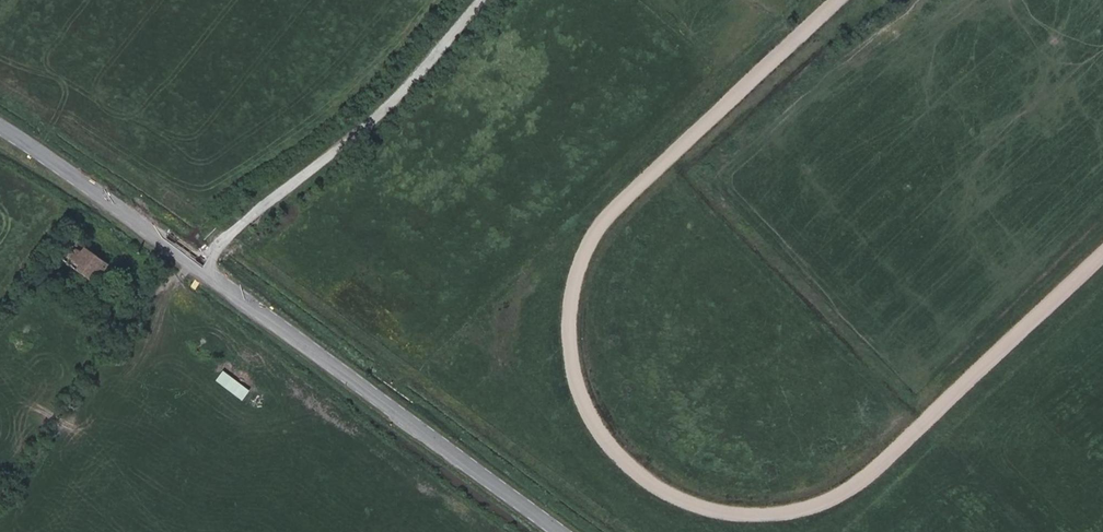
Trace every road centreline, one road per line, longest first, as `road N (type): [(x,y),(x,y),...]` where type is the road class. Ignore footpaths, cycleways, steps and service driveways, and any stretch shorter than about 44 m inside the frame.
road 1 (unclassified): [(837,0),(603,220),(571,286),(568,354),(587,412),(618,456),(662,489),(718,513),(791,509),(859,483),(1102,251)]
road 2 (tertiary): [(561,531),(0,128)]

